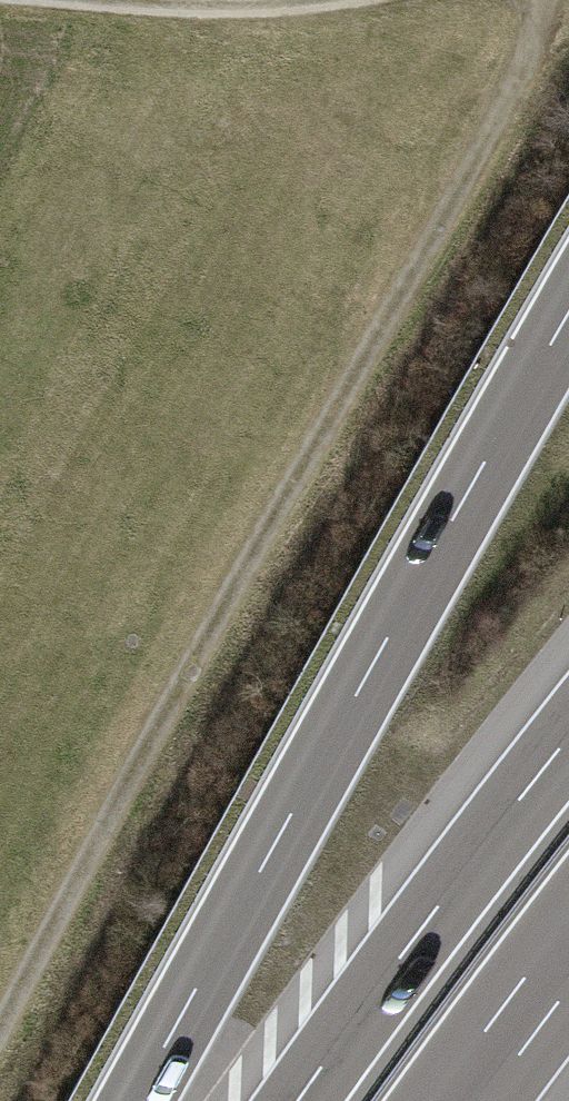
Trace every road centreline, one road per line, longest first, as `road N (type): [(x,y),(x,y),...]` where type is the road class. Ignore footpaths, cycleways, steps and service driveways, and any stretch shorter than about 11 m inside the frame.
road 1 (track): [(0,1026),(541,0)]
road 2 (motorway): [(568,312),(135,1100)]
road 3 (motorway): [(568,739),(300,1100)]
road 4 (motorway): [(461,1100),(568,955)]
road 5 (track): [(128,0),(299,0)]

